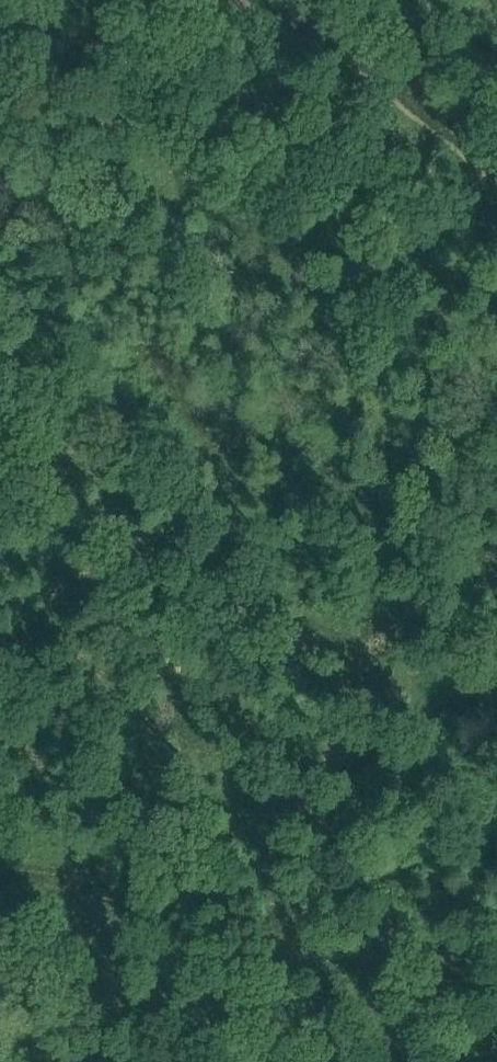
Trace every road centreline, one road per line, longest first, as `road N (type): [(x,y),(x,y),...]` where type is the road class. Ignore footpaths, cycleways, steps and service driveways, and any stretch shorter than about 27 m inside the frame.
road 1 (track): [(0,869),(172,878),(318,898),(496,981)]

